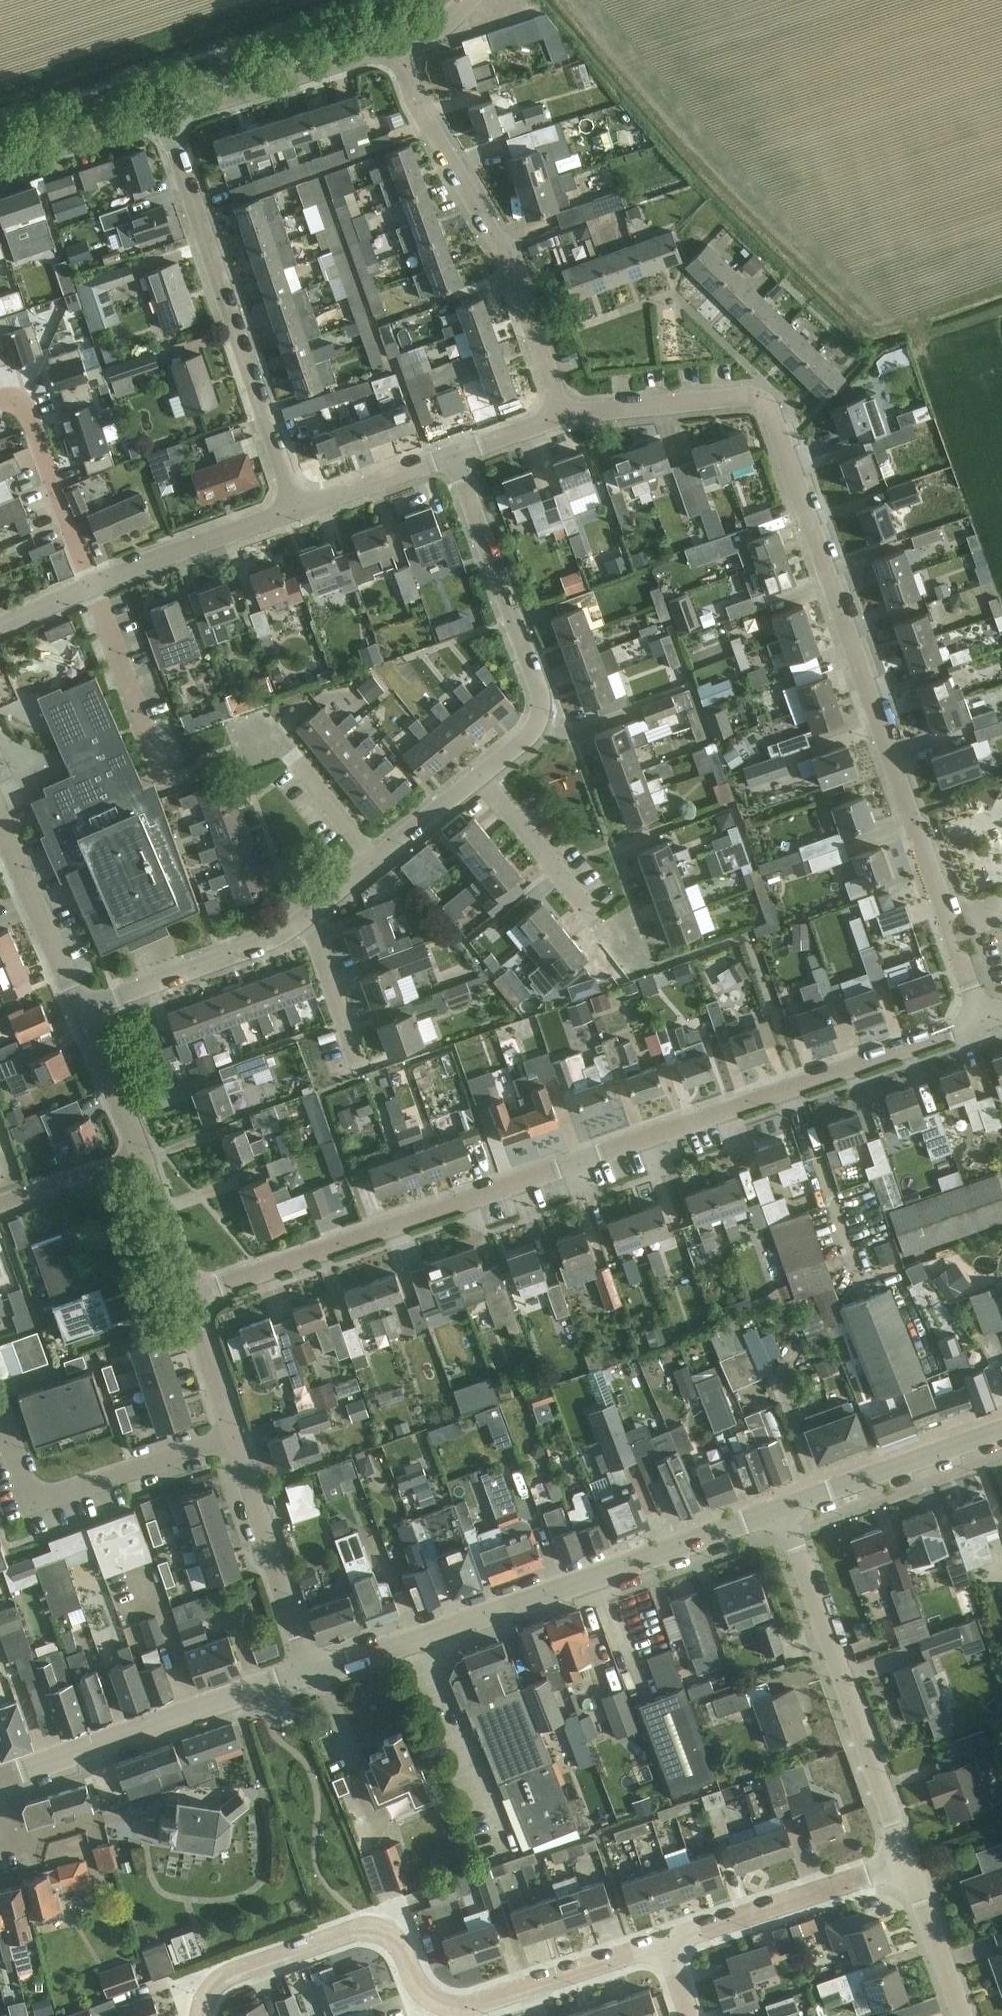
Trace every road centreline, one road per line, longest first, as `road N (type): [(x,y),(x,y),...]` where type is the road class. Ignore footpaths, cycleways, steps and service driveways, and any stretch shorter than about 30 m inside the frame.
road 1 (residential): [(563,411),(753,396),(767,405),(983,1023)]
road 2 (residential): [(190,1297),(983,1023)]
road 3 (residential): [(212,2015),(209,1988),(383,1930),(403,1931),(434,1980),(476,2007),(666,1948)]
road 4 (secondary): [(310,1673),(782,1509)]
road 5 (residential): [(291,511),(165,118)]
road 6 (residential): [(563,411),(504,245),(420,108),(394,44)]
road 7 (residential): [(903,1861),(782,1509)]
road 8 (residential): [(482,775),(536,728),(540,697),(451,454)]
road 9 (secondary): [(0,1779),(310,1673)]
road 10 (residential): [(0,1424),(28,1507),(231,1436)]
road 11 (residential): [(666,1948),(903,1861)]
road 12 (residential): [(310,1673),(231,1436)]
road 13 (residential): [(80,1013),(308,916)]
road 14 (residential): [(165,118),(394,44)]
road 15 (secondary): [(782,1509),(1001,1431)]
road 16 (residential): [(617,949),(482,775)]
road 17 (residential): [(0,403),(23,408),(32,421),(93,586)]
road 18 (residential): [(93,586),(291,511)]
road 19 (residential): [(80,1013),(0,823)]
road 20 (residential): [(0,171),(165,118)]
road 21 (residential): [(291,511),(451,454)]
road 22 (residential): [(264,738),(288,748),(378,858)]
road 23 (residential): [(956,2015),(903,1861)]
road 24 (residential): [(142,1157),(80,1013)]
road 25 (residential): [(0,1206),(142,1157)]
road 26 (residential): [(190,1297),(142,1157)]
road 27 (residential): [(355,1054),(308,916)]
road 28 (residential): [(231,1436),(190,1297)]
road 29 (residential): [(378,858),(482,775)]

